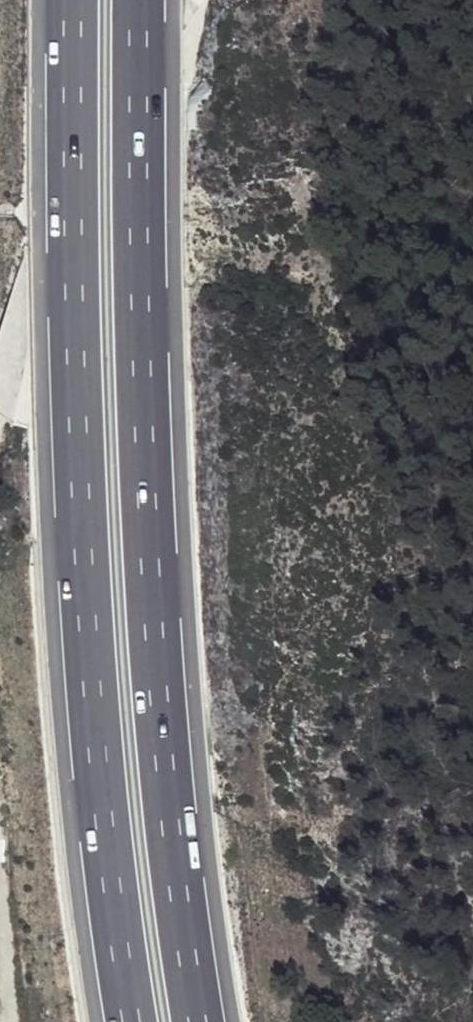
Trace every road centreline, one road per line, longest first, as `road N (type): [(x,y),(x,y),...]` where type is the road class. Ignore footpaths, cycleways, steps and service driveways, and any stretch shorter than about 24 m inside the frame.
road 1 (motorway): [(194,1021),(150,700),(132,0)]
road 2 (motorway): [(78,0),(95,709),(136,1021)]

